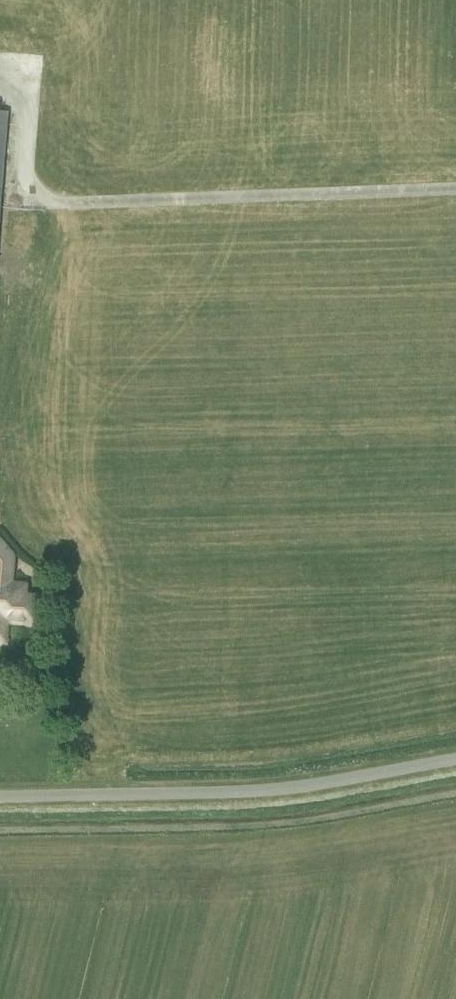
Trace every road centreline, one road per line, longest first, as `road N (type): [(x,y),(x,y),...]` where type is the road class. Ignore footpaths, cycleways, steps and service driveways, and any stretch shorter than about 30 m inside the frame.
road 1 (track): [(455,188),(20,204),(19,121)]
road 2 (unclassified): [(455,752),(265,787),(0,791)]

